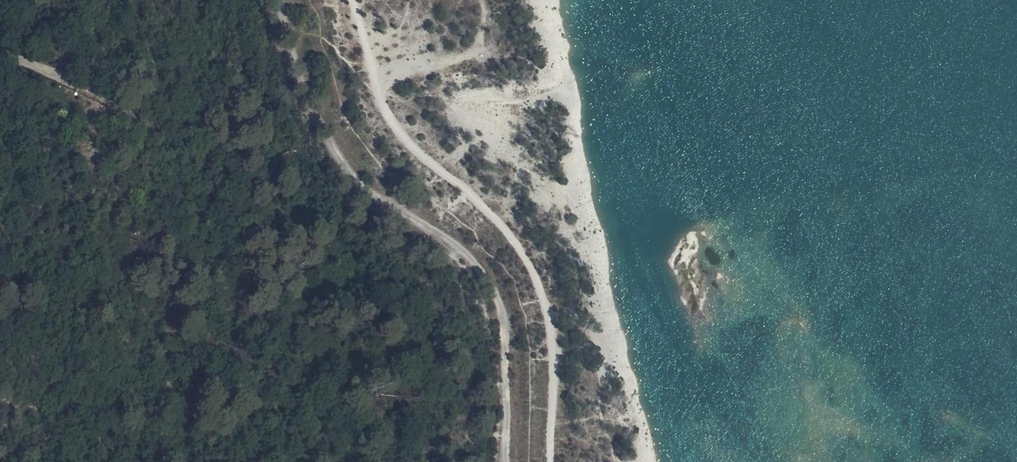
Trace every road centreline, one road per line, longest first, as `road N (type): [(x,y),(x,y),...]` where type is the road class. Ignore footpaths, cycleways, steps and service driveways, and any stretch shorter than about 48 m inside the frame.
road 1 (track): [(280,0),(320,131),(371,195),(462,252),(497,294),(509,461)]
road 2 (track): [(552,461),(553,348),(527,260),(485,206),(405,143),(352,0)]

